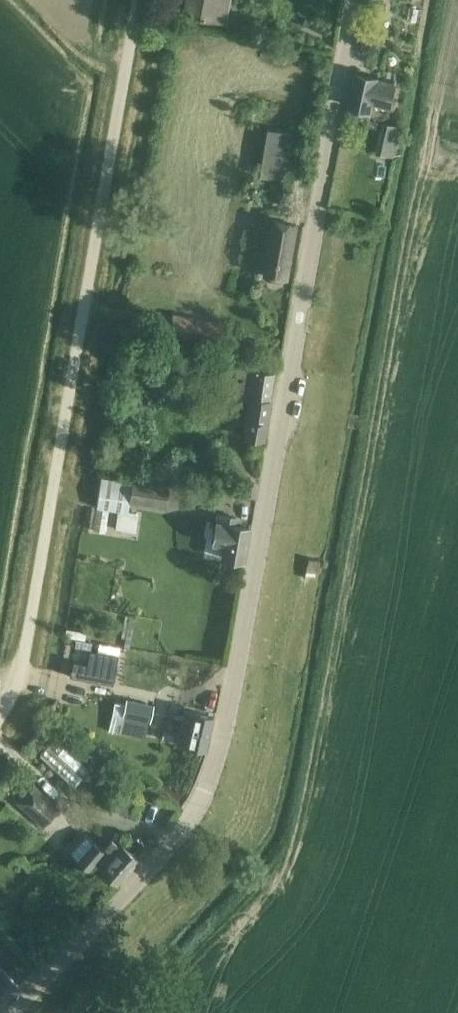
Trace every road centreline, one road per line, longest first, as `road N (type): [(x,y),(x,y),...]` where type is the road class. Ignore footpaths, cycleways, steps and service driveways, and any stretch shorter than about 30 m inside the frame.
road 1 (unclassified): [(8,1012),(193,823),(213,792),(361,0)]
road 2 (unclassified): [(0,724),(17,702),(43,622),(144,0)]

